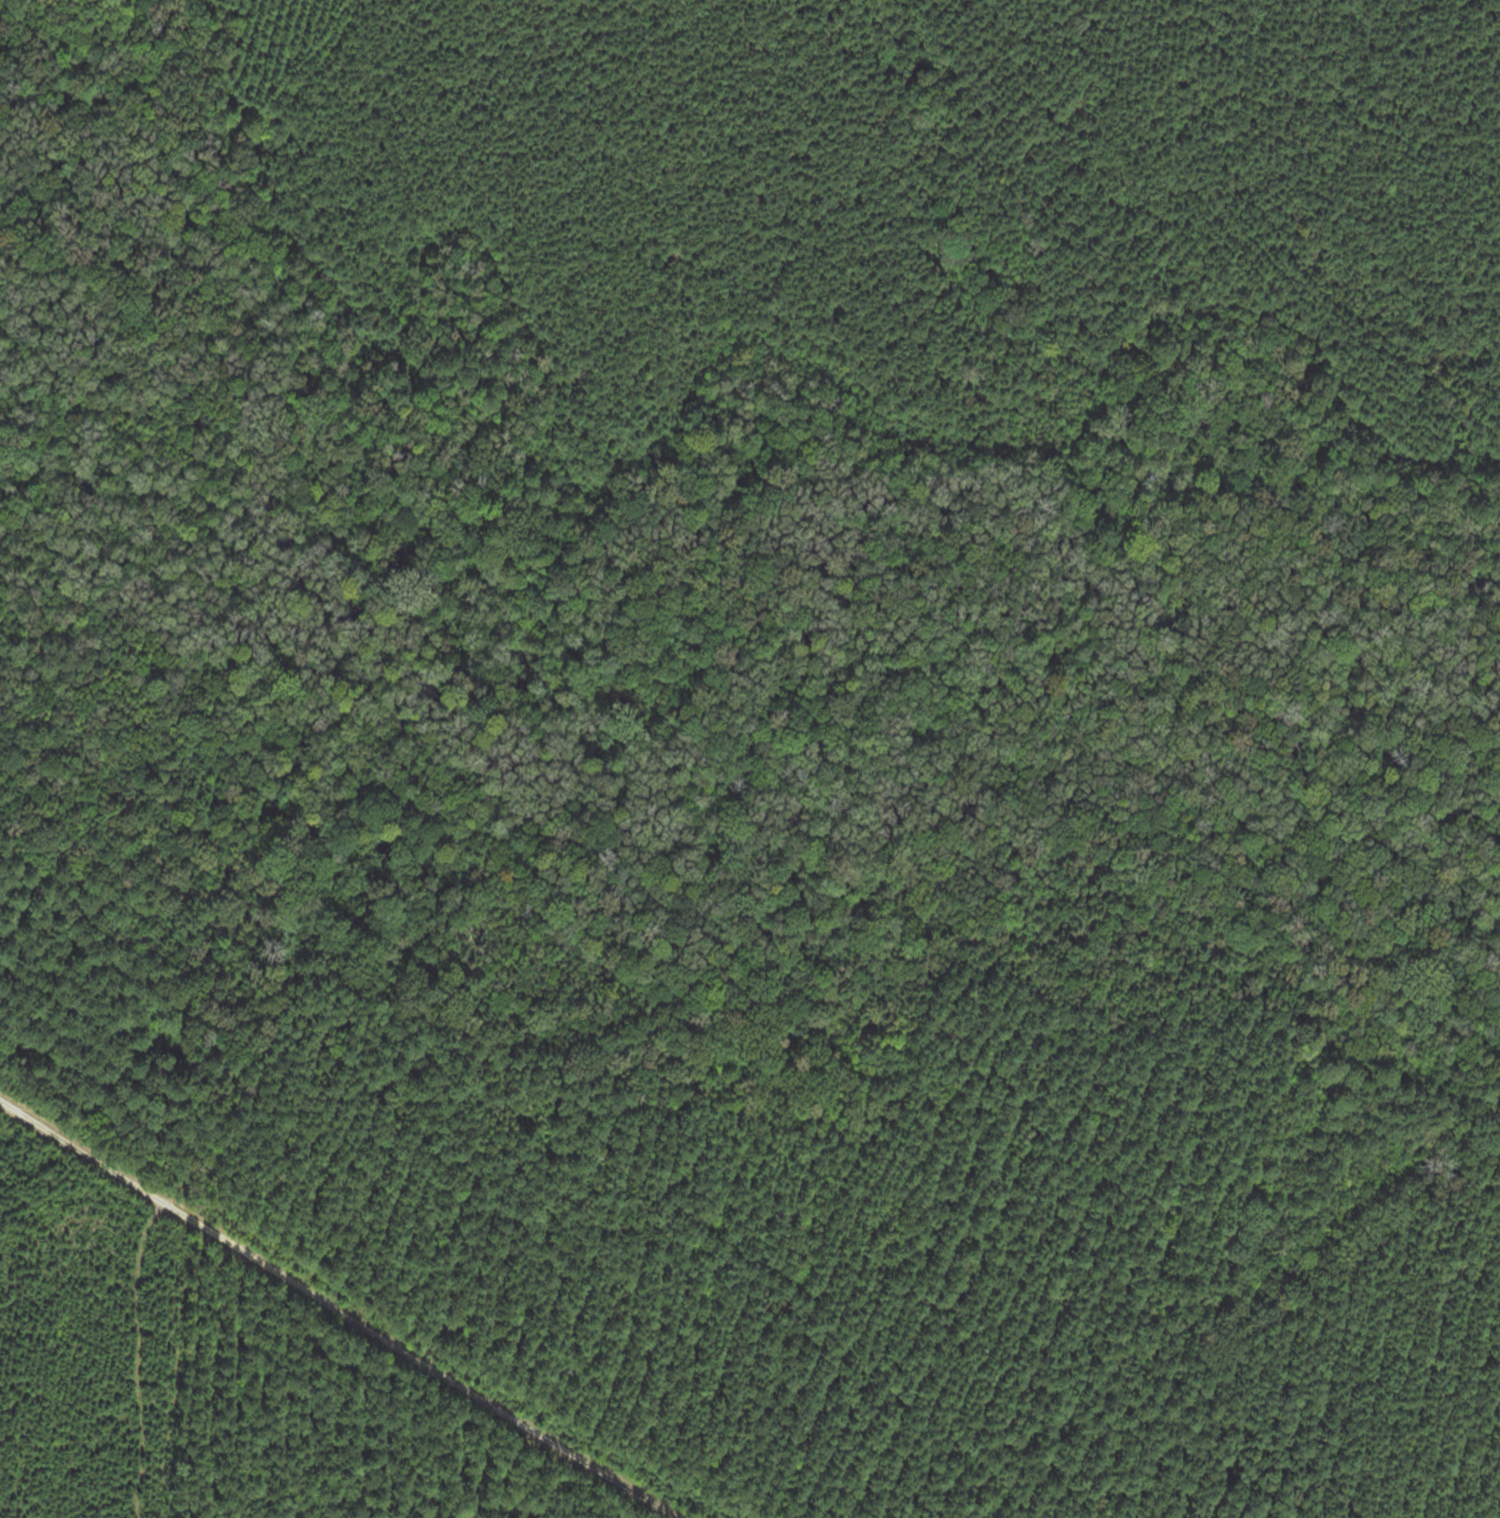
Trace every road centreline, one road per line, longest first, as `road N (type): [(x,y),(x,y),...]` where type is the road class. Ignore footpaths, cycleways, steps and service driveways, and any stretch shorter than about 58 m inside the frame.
road 1 (residential): [(672,1517),(0,1101)]

